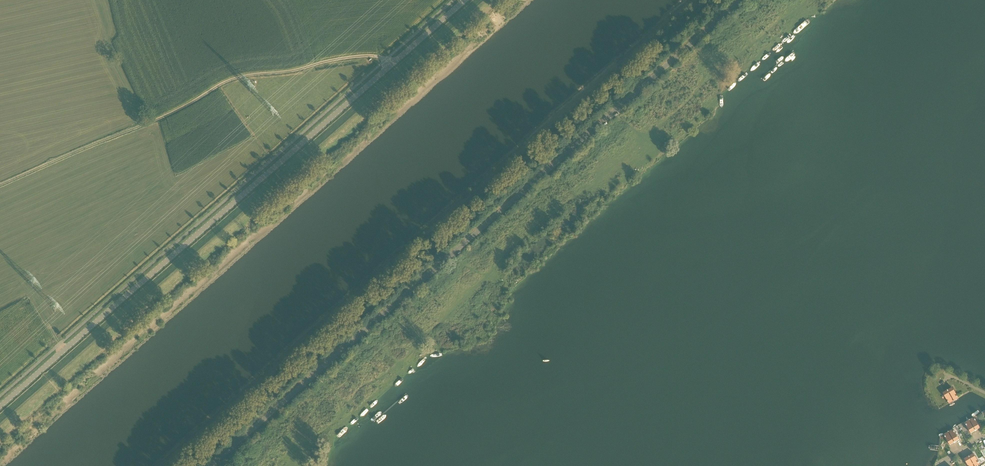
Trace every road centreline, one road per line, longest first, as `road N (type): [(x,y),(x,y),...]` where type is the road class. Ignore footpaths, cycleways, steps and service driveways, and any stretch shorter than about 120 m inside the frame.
road 1 (unclassified): [(210,465),(741,0)]
road 2 (tertiary): [(0,406),(466,0)]
road 3 (track): [(387,59),(355,57),(223,82),(0,186)]

